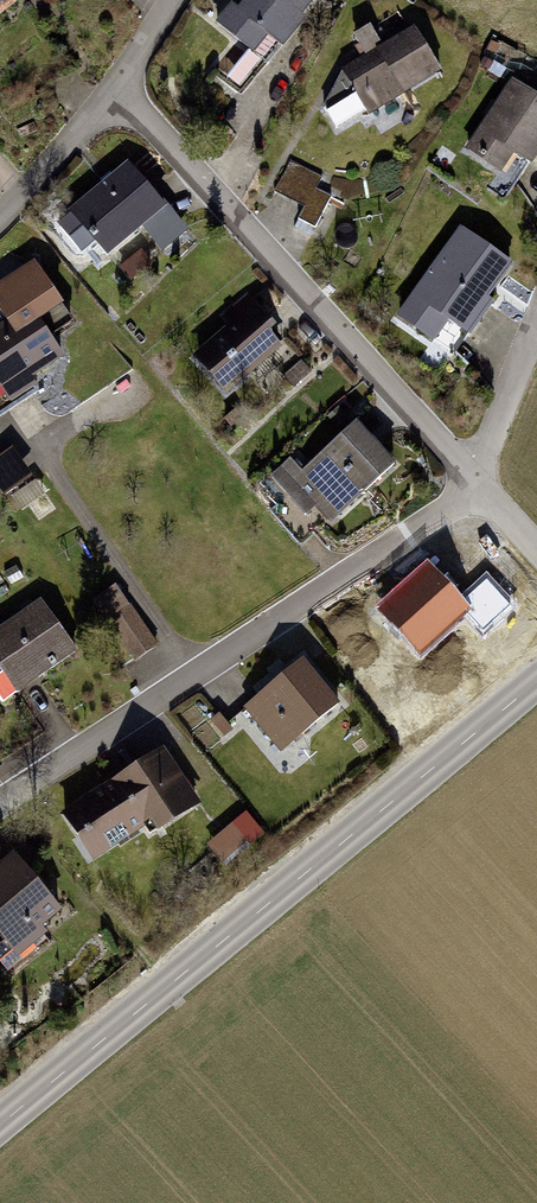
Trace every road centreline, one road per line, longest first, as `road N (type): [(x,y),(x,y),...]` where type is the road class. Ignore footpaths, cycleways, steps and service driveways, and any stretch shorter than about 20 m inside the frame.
road 1 (secondary): [(0,1127),(536,681)]
road 2 (residential): [(0,801),(434,519),(475,478)]
road 3 (residential): [(115,89),(475,478)]
road 4 (residential): [(115,89),(0,217)]
road 5 (residential): [(475,478),(536,323)]

